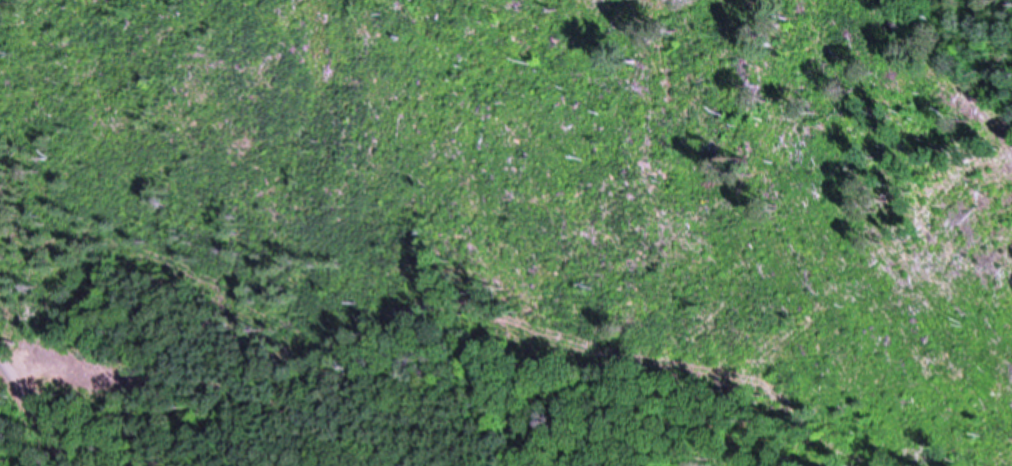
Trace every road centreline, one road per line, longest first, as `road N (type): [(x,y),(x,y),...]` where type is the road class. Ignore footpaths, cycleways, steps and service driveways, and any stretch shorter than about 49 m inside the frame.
road 1 (residential): [(0,336),(72,465)]

